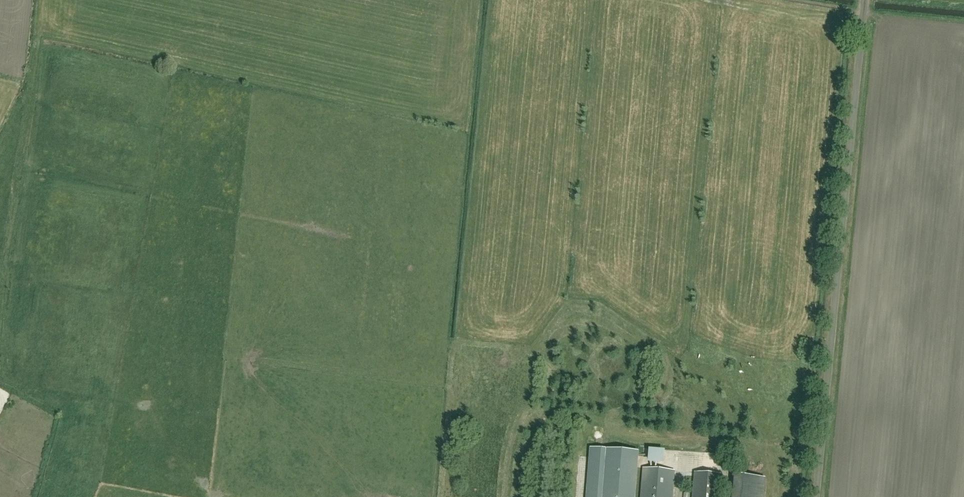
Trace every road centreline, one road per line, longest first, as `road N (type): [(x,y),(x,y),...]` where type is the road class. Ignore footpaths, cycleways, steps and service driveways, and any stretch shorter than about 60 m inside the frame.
road 1 (unclassified): [(819,496),(870,0)]

